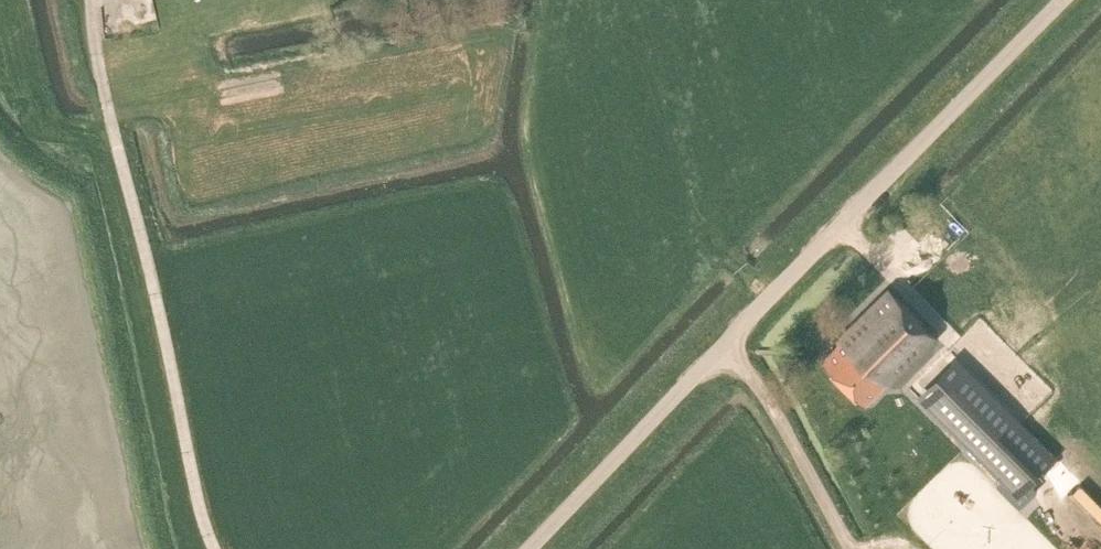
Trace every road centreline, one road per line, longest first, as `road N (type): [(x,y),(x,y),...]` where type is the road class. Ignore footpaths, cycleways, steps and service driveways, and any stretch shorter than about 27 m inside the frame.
road 1 (unclassified): [(533,548),(1067,0)]

